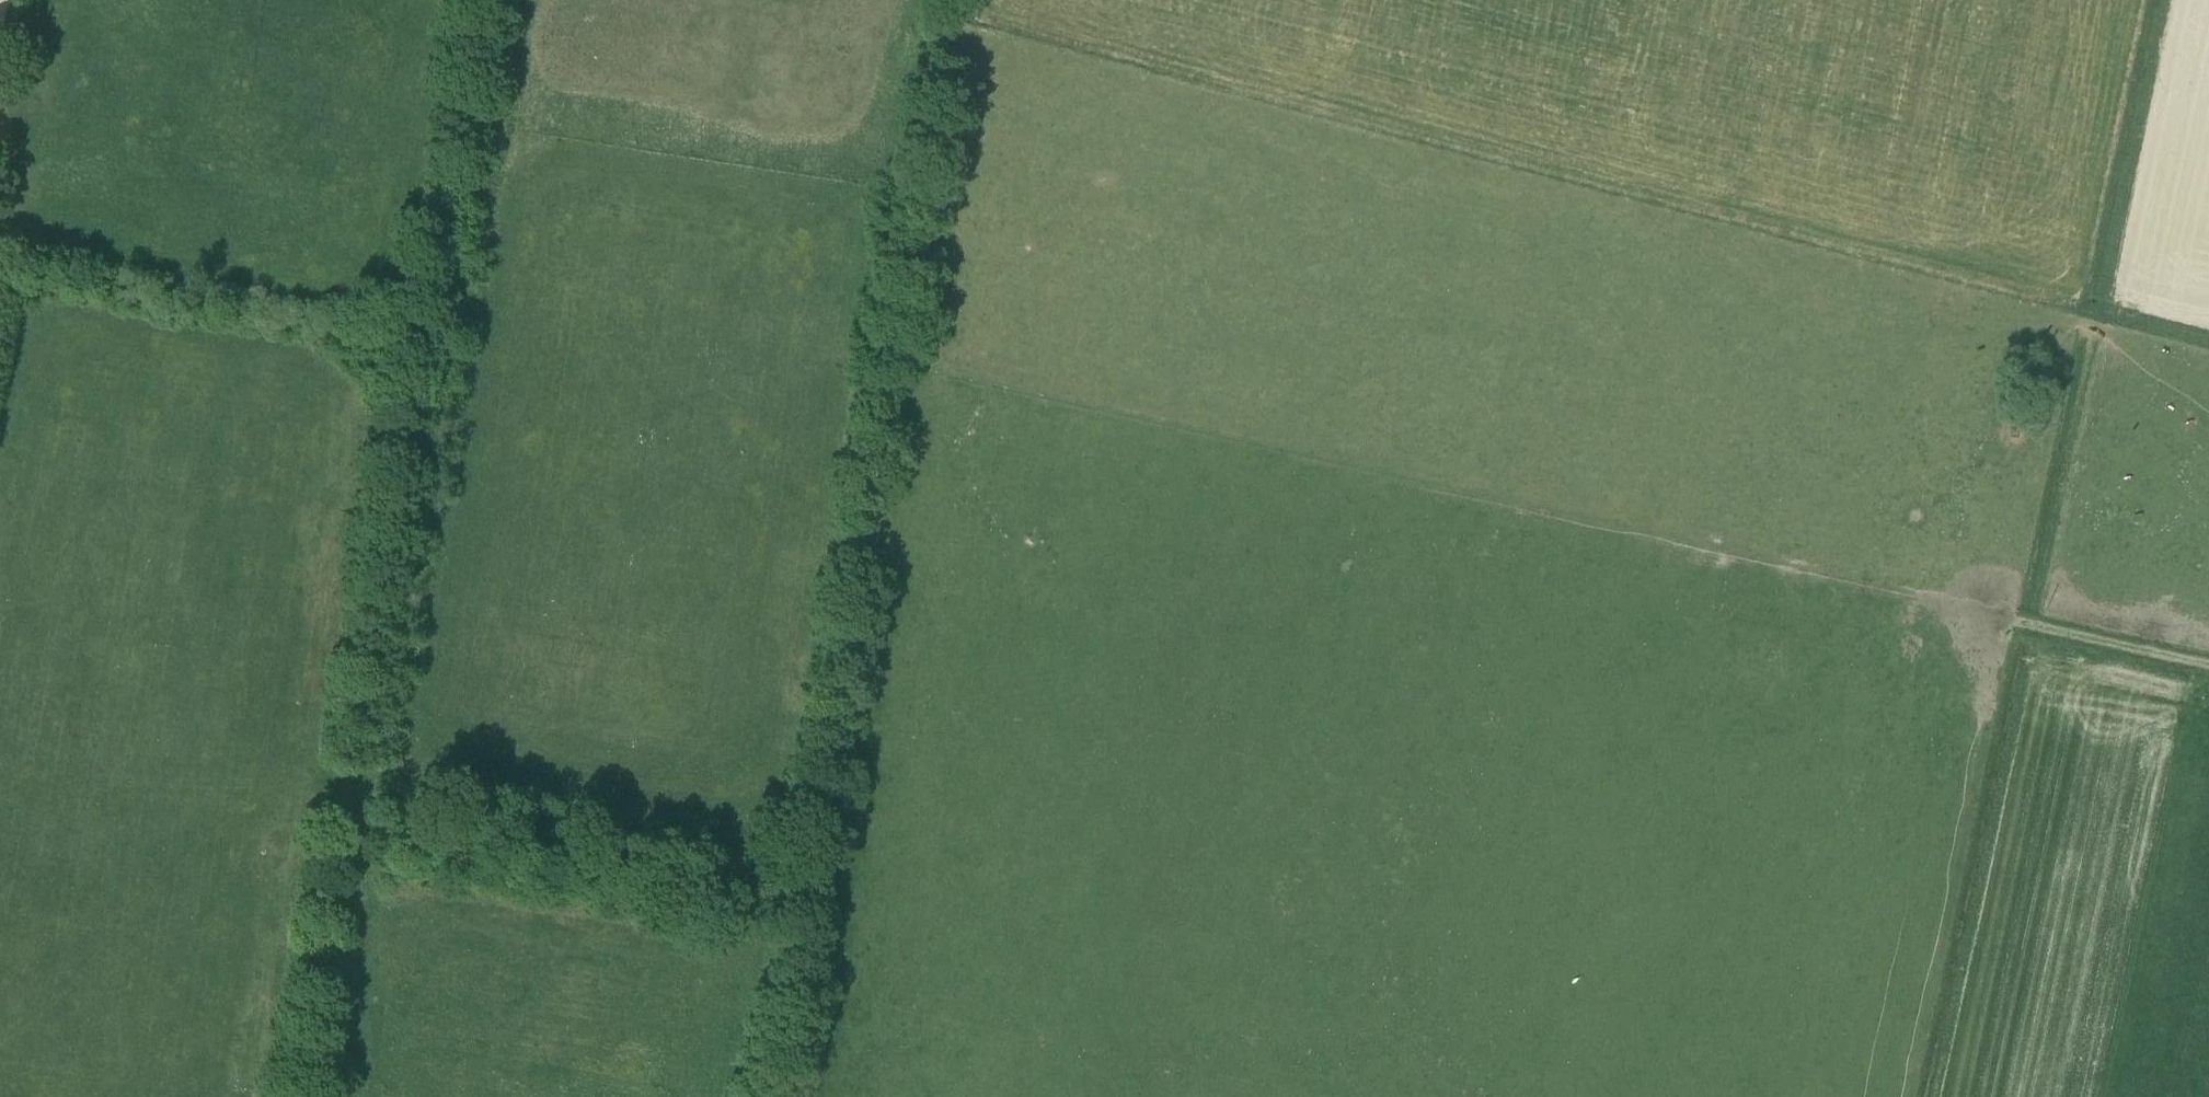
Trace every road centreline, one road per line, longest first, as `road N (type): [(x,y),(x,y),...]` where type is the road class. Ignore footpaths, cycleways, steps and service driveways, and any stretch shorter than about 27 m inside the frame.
road 1 (track): [(319,1096),(498,0)]
road 2 (track): [(1953,609),(2208,664)]

